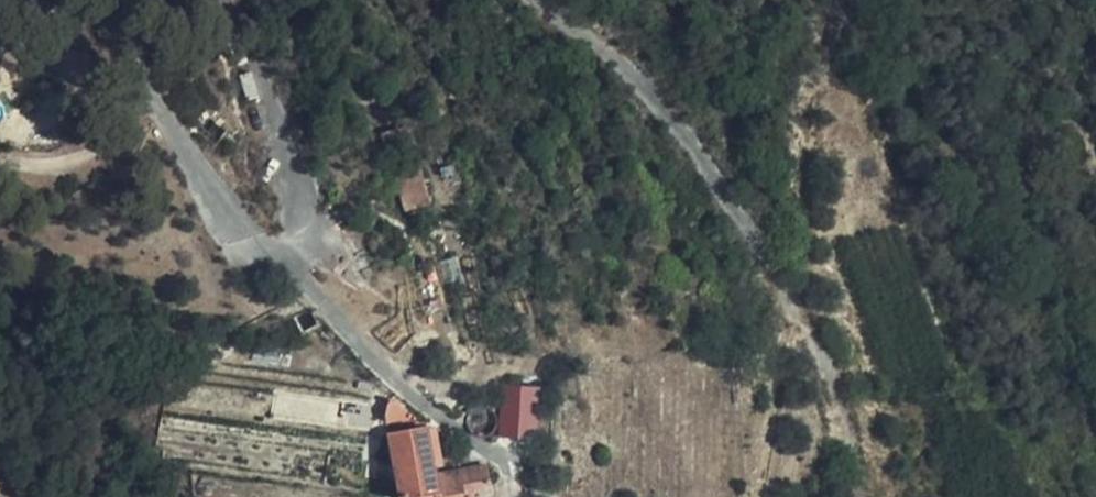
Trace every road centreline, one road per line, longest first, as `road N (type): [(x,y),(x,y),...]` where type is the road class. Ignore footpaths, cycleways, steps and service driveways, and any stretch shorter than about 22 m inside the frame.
road 1 (residential): [(0,33),(120,78),(162,114),(287,277),(424,407),(495,457)]

